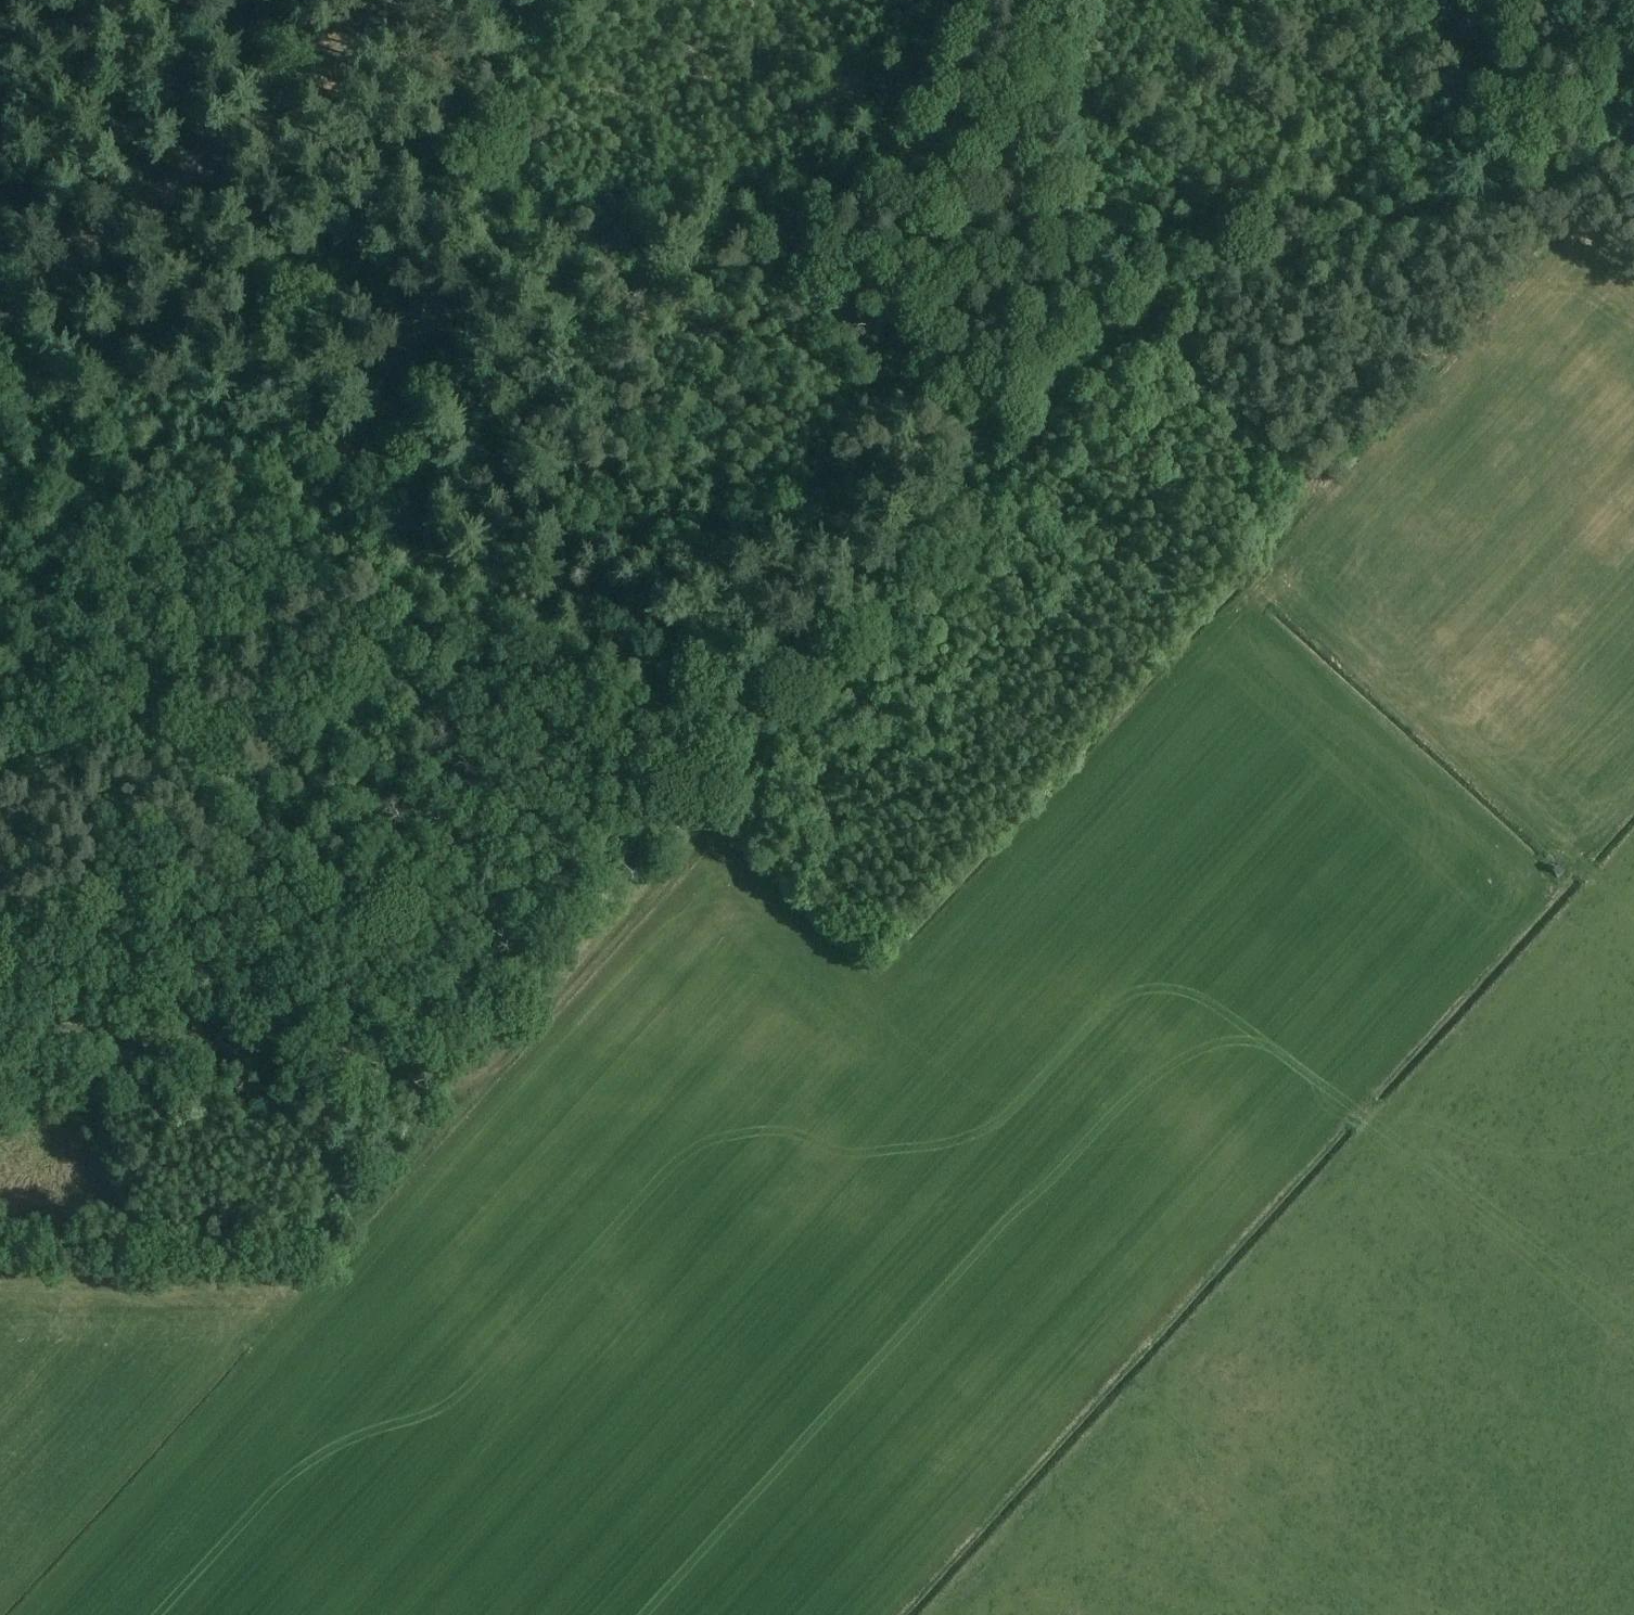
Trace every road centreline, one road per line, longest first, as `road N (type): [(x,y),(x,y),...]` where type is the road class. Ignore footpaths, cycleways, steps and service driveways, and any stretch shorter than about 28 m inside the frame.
road 1 (track): [(0,1019),(316,1059),(478,1065),(505,1047),(983,502),(1117,330),(1199,283),(1589,175)]
road 2 (unclassified): [(0,317),(294,97),(396,0)]

